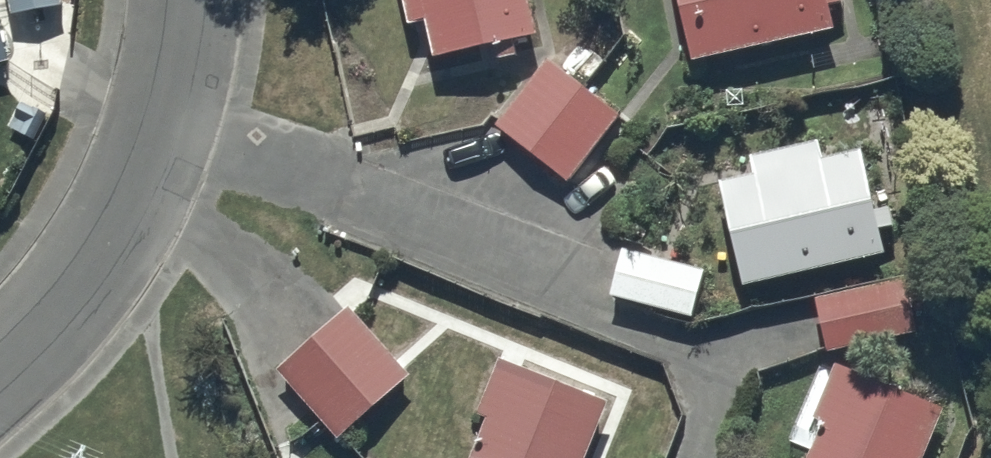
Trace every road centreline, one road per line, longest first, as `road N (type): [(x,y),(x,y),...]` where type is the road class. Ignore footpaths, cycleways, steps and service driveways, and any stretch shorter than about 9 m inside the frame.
road 1 (residential): [(0,370),(34,339),(117,229),(156,127),(186,0)]

